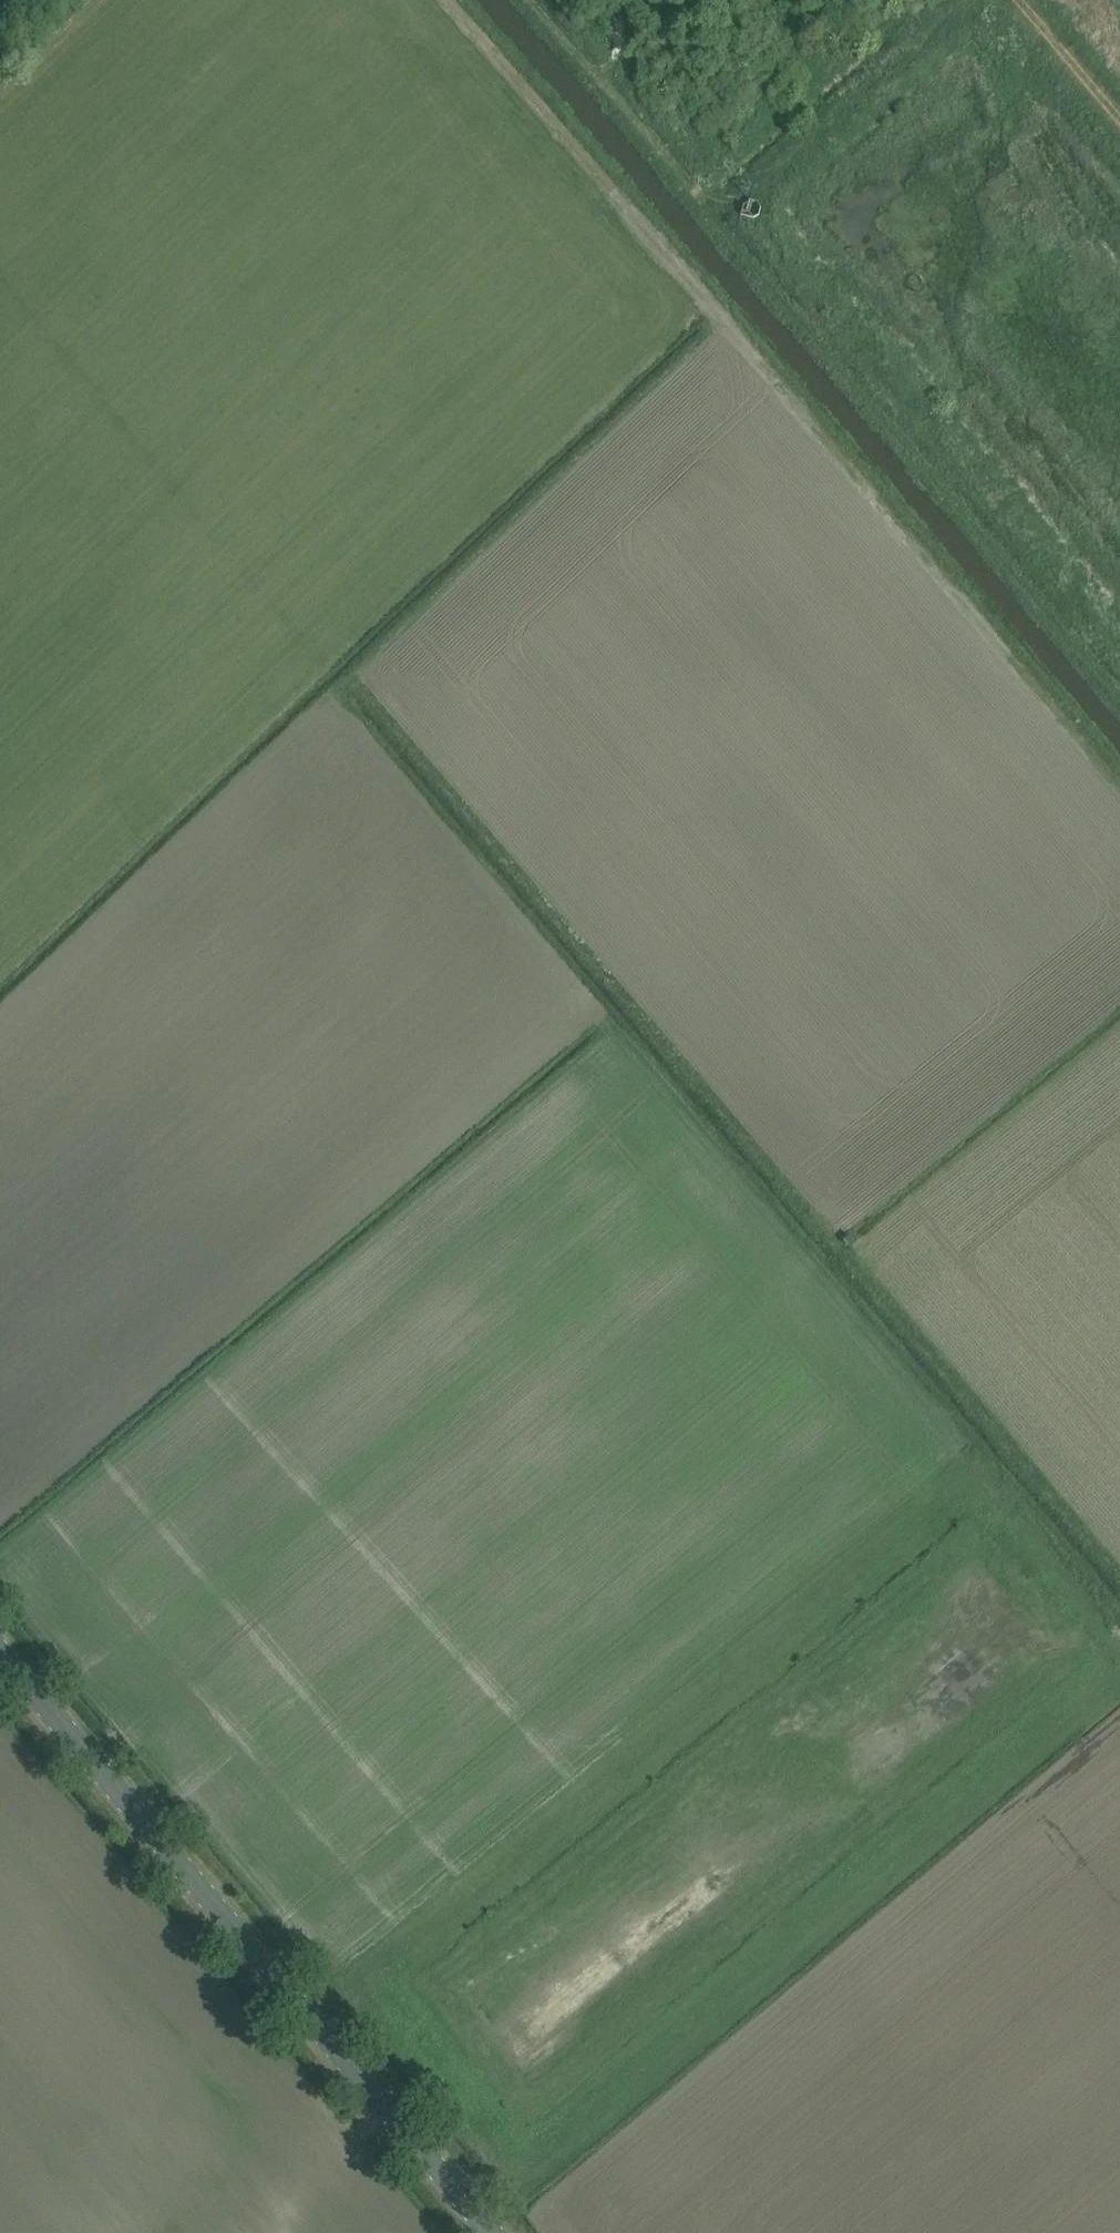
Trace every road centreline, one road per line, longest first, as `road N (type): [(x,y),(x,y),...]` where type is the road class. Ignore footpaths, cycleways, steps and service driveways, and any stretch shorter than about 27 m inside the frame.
road 1 (tertiary): [(487,2232),(0,1662)]

